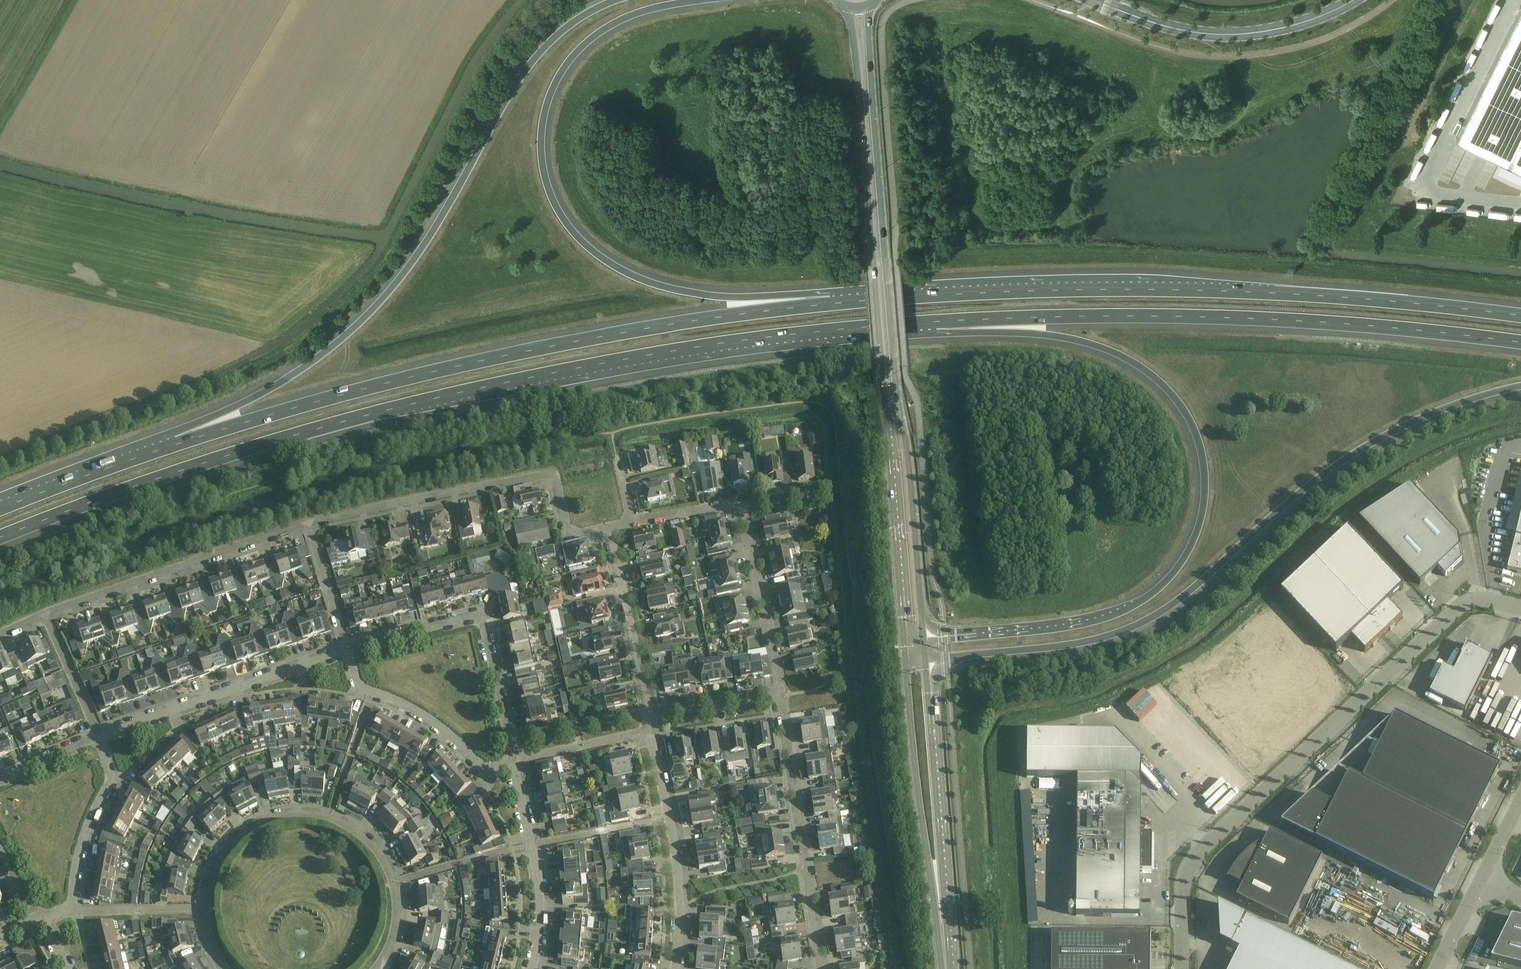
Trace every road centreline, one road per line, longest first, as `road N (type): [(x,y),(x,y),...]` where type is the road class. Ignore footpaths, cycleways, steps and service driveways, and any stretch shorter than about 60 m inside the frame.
road 1 (motorway): [(0,538),(201,464),(467,391),(750,340),(936,322)]
road 2 (motorway): [(936,322),(966,333),(1069,338),(1139,366),(1190,420),(1205,485),(1199,526),(1179,566),(1136,604),(1065,627),(924,642)]
road 3 (motorway): [(1520,316),(1206,290),(834,304)]
road 4 (motorway): [(834,304),(535,350),(170,446)]
road 5 (motorway): [(925,659),(1066,645),(1147,620),(1352,455),(1446,408),(1520,386)]
road 6 (primary): [(846,6),(905,652)]
road 7 (motorway): [(616,0),(573,23),(530,65),(440,219),(368,314),(296,373),(185,428),(170,446)]
road 8 (primary): [(924,642),(869,30),(874,4)]
road 9 (motorway): [(834,304),(797,295),(698,295),(644,282),(595,255),(560,214),(541,142),(559,76),(623,19),(695,0)]
road 10 (motorway): [(936,322),(1217,317),(1520,342)]
road 11 (unclassified): [(1182,968),(1183,886),(1196,854),(1462,605),(1483,599),(1520,608)]
road 12 (residential): [(377,968),(397,918),(387,865),(362,835),(310,814),(258,823),(219,859),(205,909),(225,968)]
road 13 (residential): [(607,527),(576,534),(564,525),(556,482),(545,475),(307,523)]
road 14 (secondary): [(905,652),(942,968)]
road 15 (secondary): [(950,968),(925,659)]
road 16 (residential): [(348,649),(481,618),(517,763)]
road 17 (residential): [(825,968),(780,691)]
road 18 (residential): [(307,523),(45,615)]
road 19 (secondary): [(1092,0),(1168,27),(1231,35),(1300,23),(1353,0)]
road 20 (residential): [(99,739),(348,649)]
road 21 (residential): [(675,968),(680,885),(650,731)]
road 22 (residential): [(517,763),(484,770),(432,722),(360,686),(348,649)]
road 23 (residential): [(36,916),(71,909),(87,828),(114,778),(99,739)]
road 24 (residential): [(517,763),(542,911),(534,968)]
road 25 (residential): [(780,691),(745,503)]
road 26 (residential): [(651,713),(607,527)]
road 27 (motorway): [(170,446),(0,509)]
road 28 (residential): [(650,731),(517,763)]
road 29 (residential): [(99,739),(45,615)]
road 30 (residential): [(348,649),(307,523)]
road 31 (residential): [(651,713),(780,691)]

